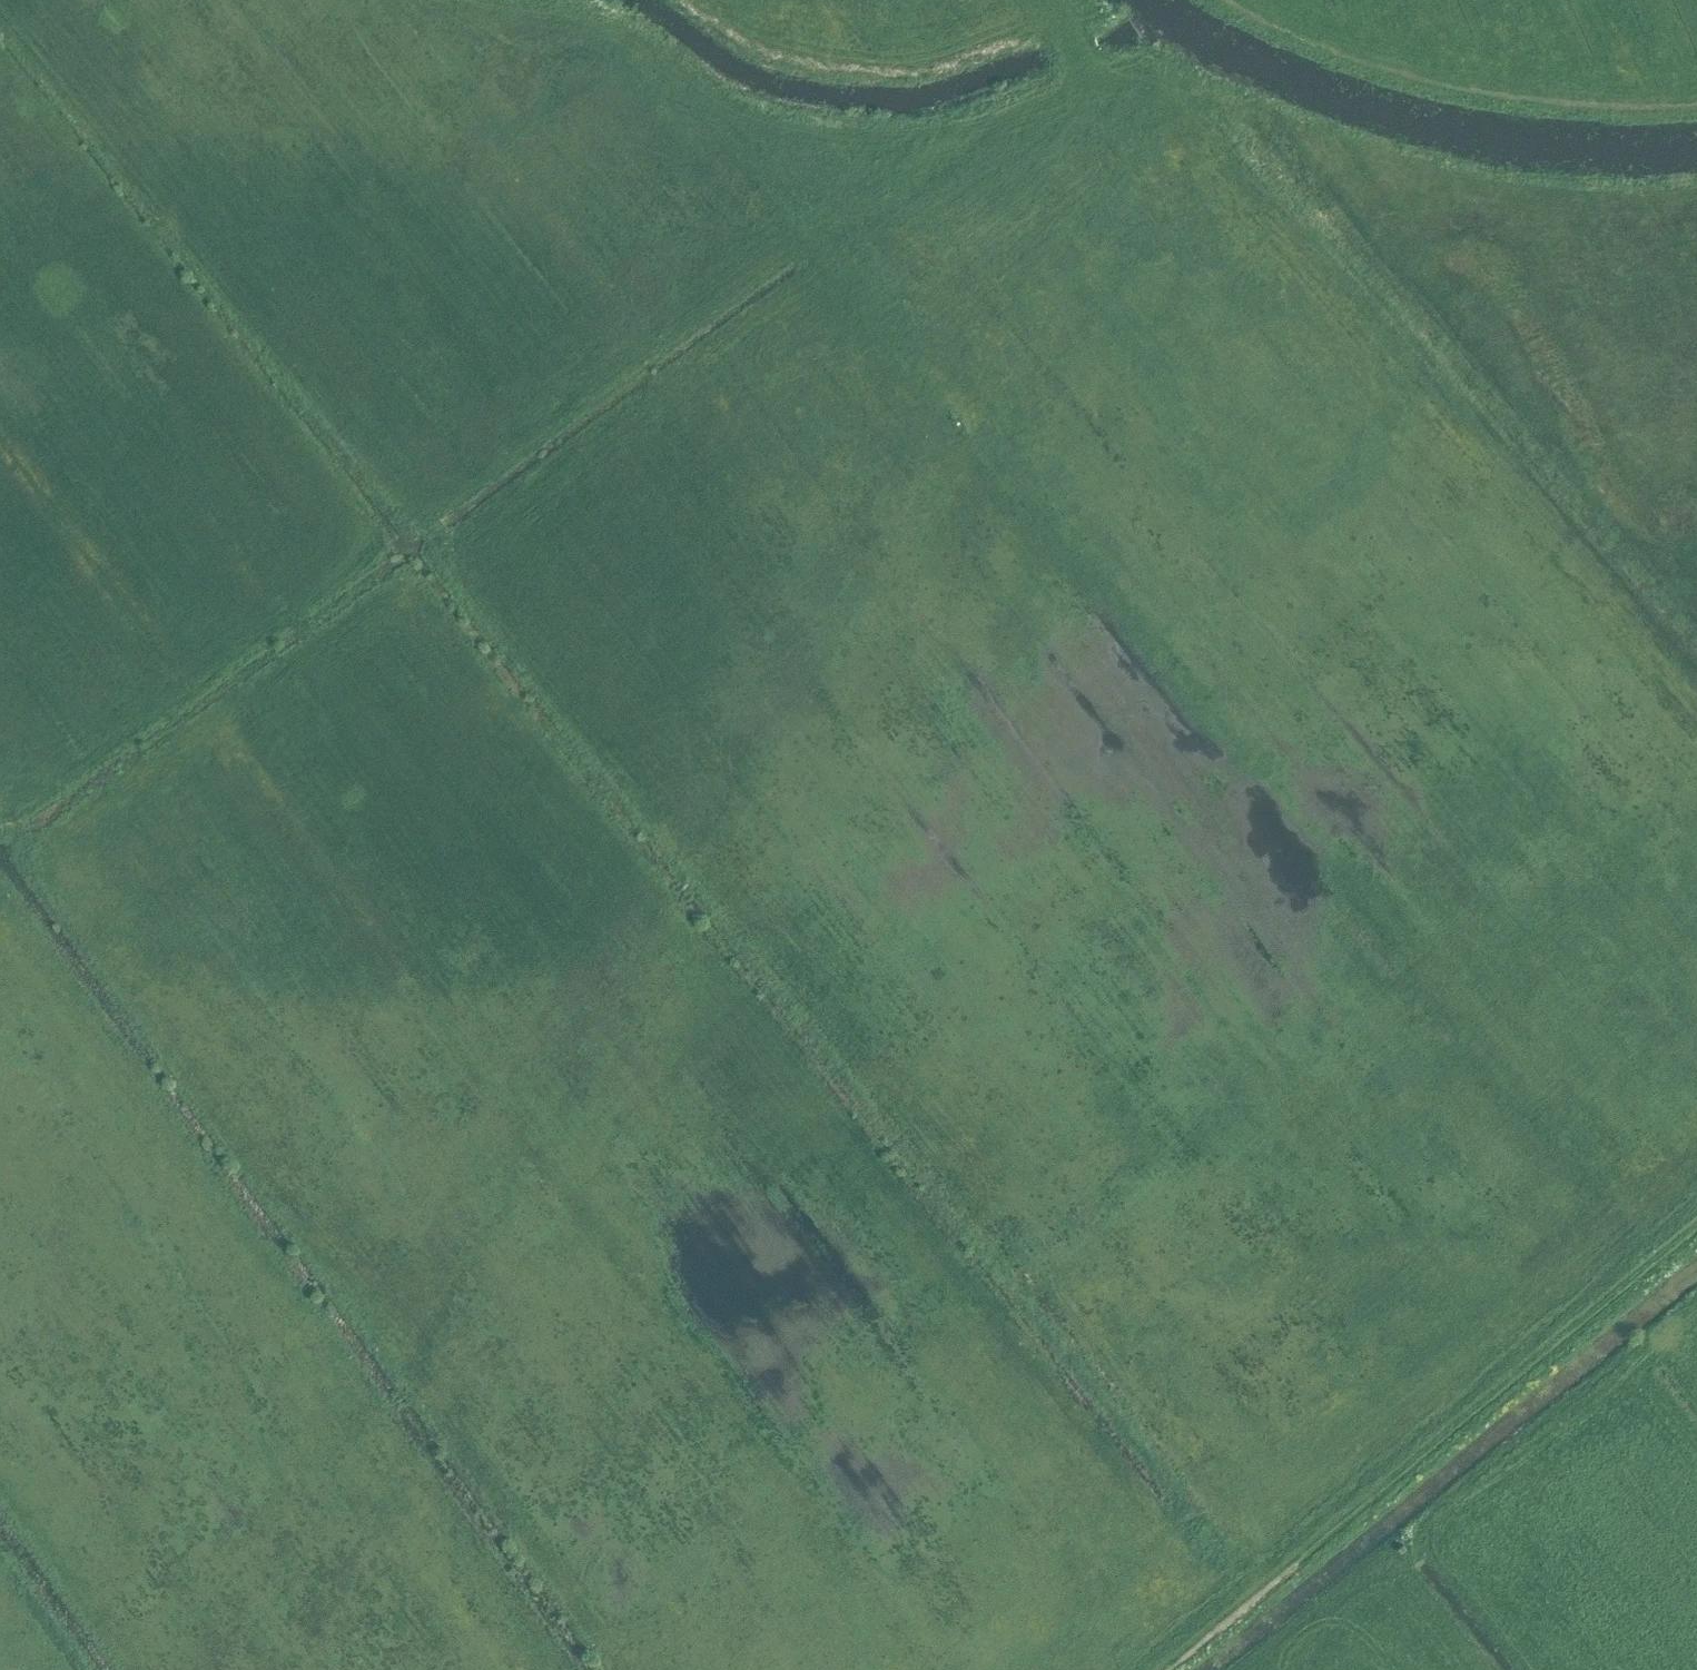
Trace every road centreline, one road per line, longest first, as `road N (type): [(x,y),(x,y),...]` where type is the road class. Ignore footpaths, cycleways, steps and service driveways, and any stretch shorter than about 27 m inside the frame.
road 1 (track): [(1143,1669),(1356,1488),(1441,1402),(1615,1268)]

